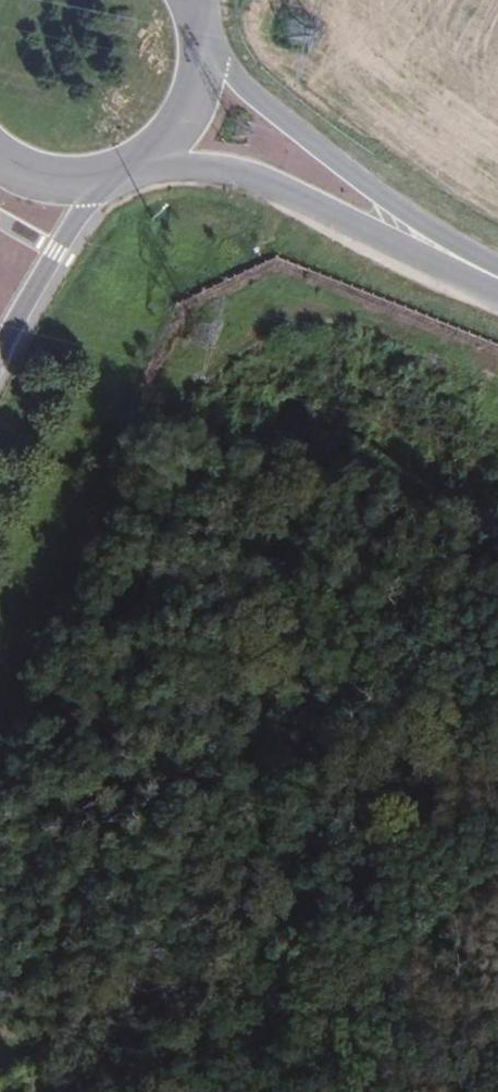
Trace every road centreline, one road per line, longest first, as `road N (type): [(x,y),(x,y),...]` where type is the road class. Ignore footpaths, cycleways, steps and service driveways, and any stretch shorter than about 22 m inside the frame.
road 1 (tertiary): [(140,167),(243,173),(348,223),(425,240)]
road 2 (tertiary): [(425,240),(228,69),(203,57)]
road 3 (secondary): [(0,350),(94,185)]
road 4 (secondary): [(140,167),(173,138),(195,100),(203,57)]

